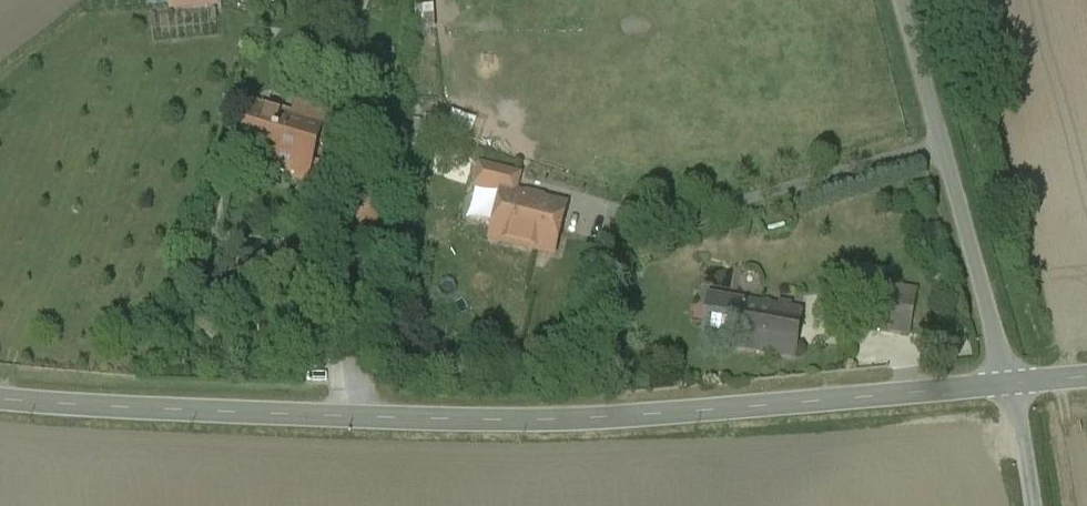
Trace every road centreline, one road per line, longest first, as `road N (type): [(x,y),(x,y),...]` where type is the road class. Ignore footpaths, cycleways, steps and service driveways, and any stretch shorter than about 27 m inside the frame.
road 1 (tertiary): [(0,400),(522,422),(1005,385)]
road 2 (unclassified): [(897,0),(1005,385)]
road 3 (unclassified): [(1005,385),(1029,505)]

